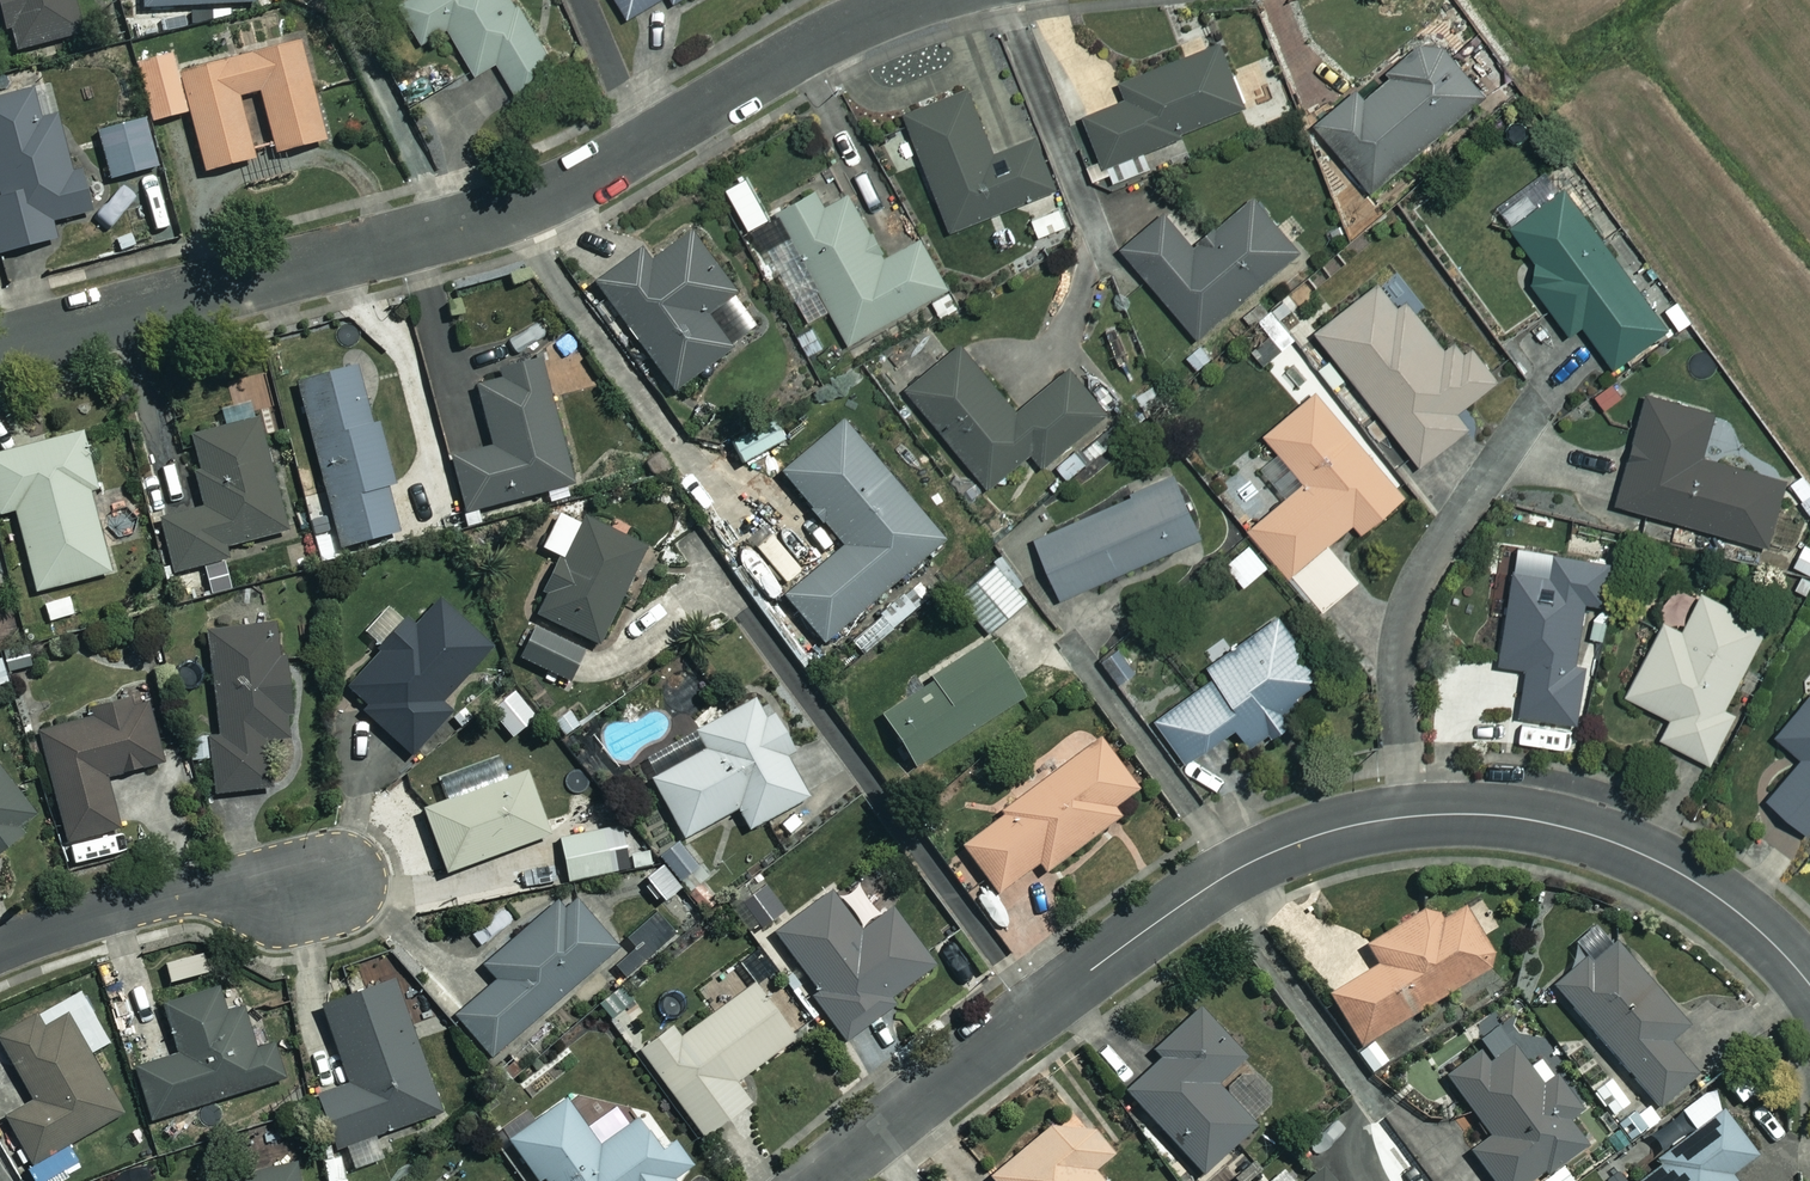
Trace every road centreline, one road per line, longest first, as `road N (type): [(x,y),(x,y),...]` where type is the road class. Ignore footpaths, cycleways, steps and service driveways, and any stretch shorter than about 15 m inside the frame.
road 1 (residential): [(1809,987),(1733,909),(1613,842),(1474,813),(1356,824),(1234,873),(1140,933),(821,1180)]
road 2 (residential): [(909,0),(822,38),(616,162),(528,205),(0,347)]
road 3 (residential): [(342,882),(156,898),(0,947)]

